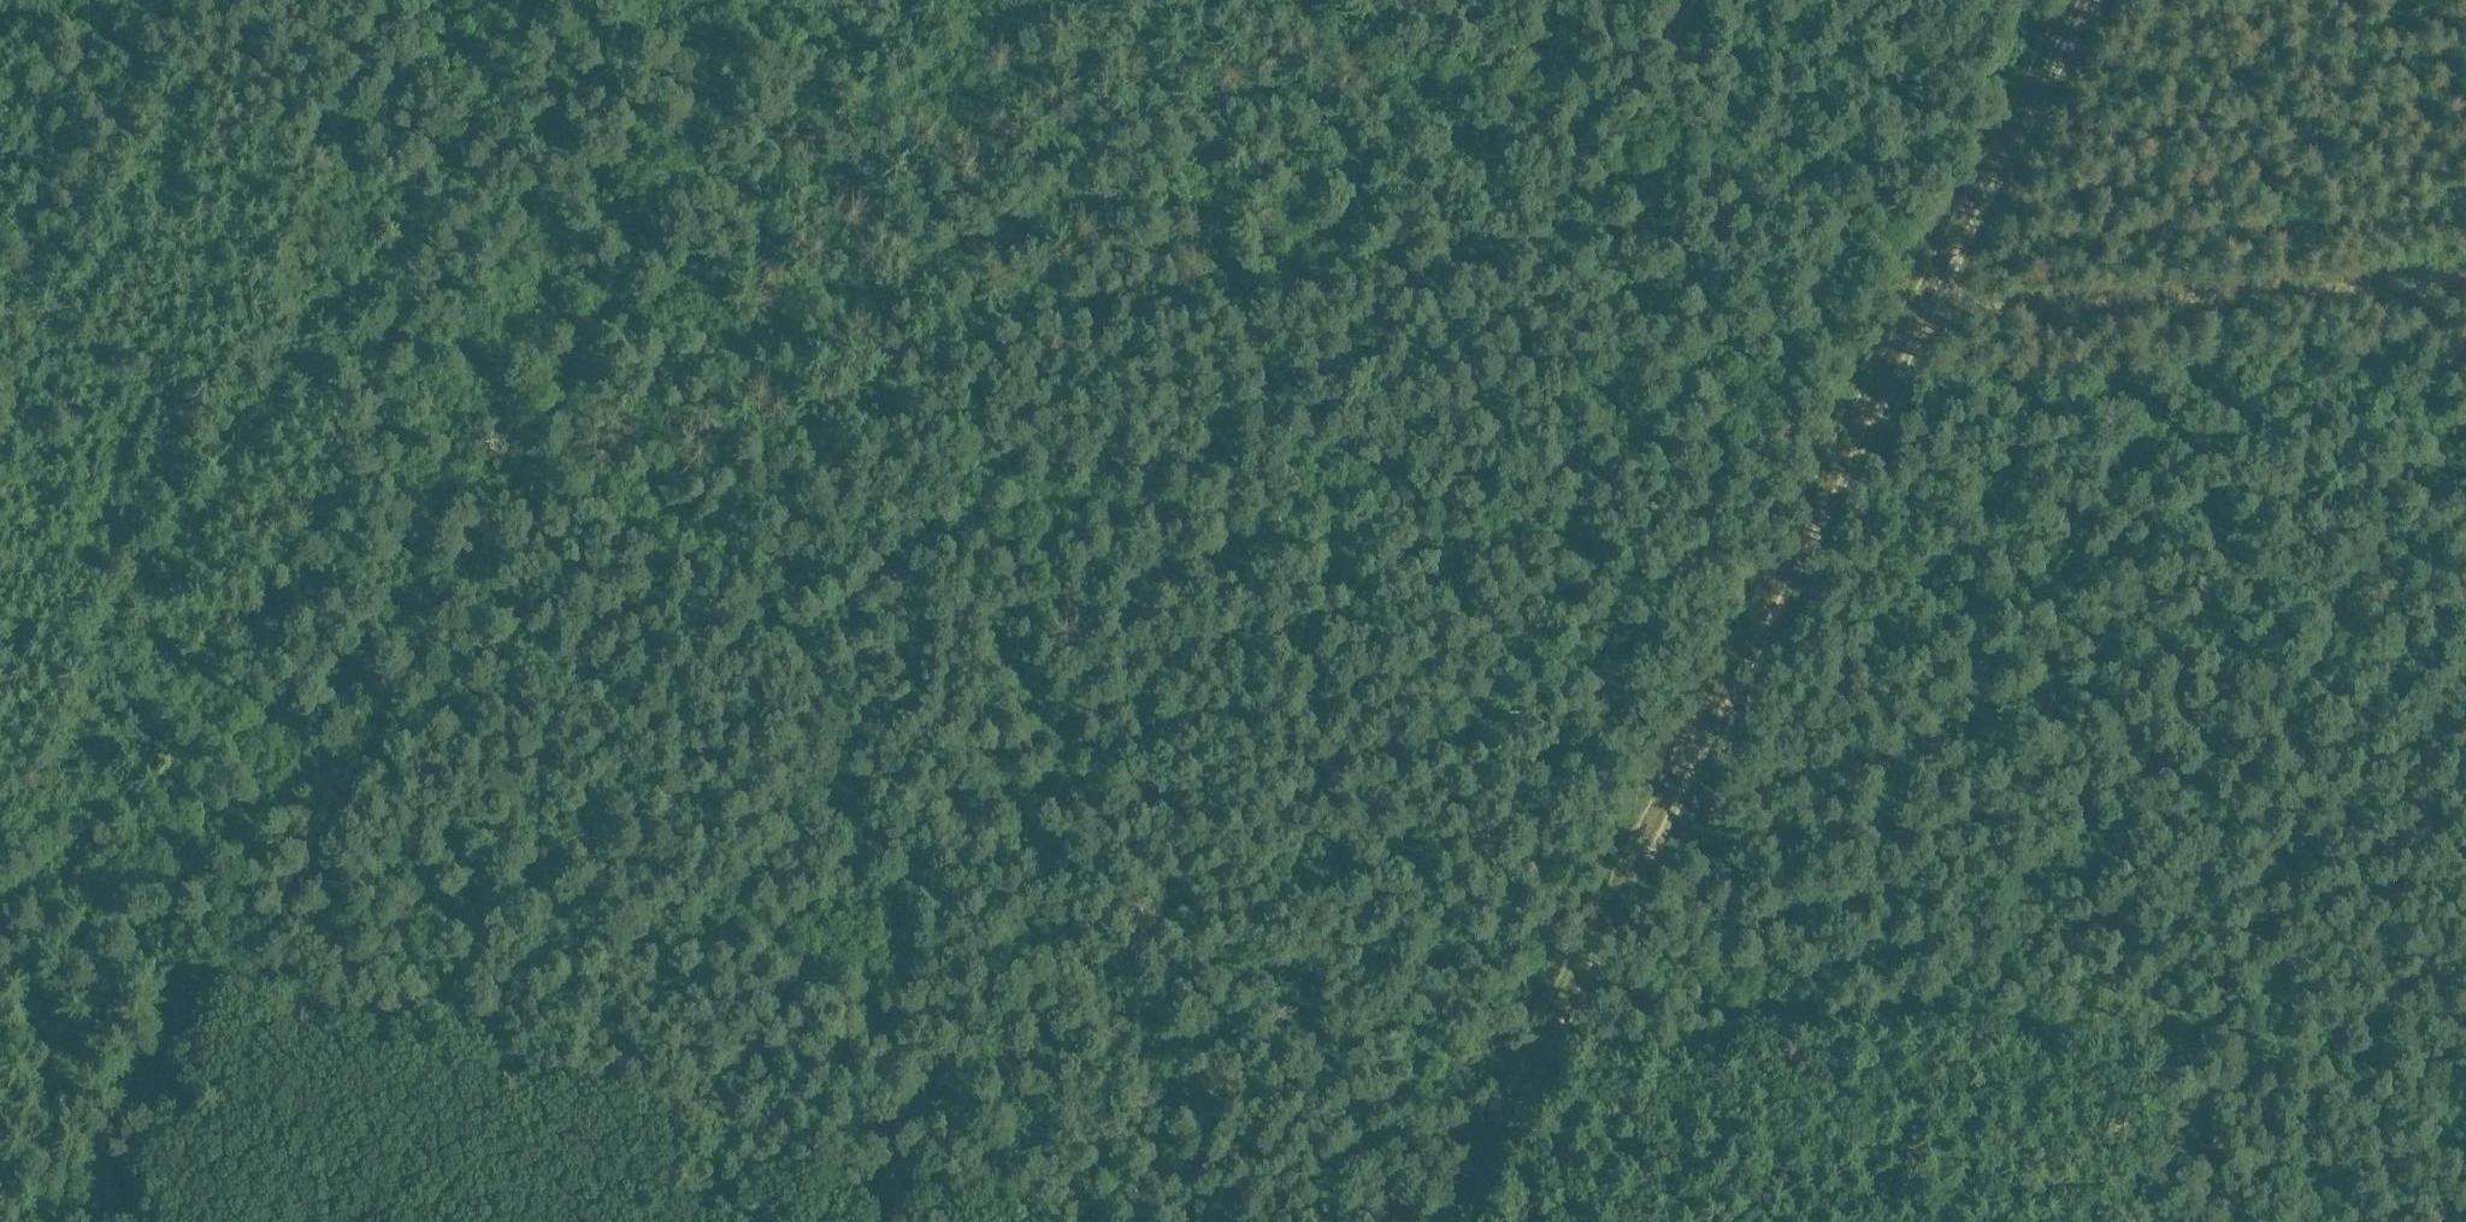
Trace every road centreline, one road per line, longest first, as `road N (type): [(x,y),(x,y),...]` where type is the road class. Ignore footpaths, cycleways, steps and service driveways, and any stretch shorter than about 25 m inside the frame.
road 1 (track): [(1475,1221),(2085,0)]
road 2 (track): [(0,925),(219,976),(716,1145),(1049,1221)]
road 3 (track): [(2465,296),(1914,346)]

